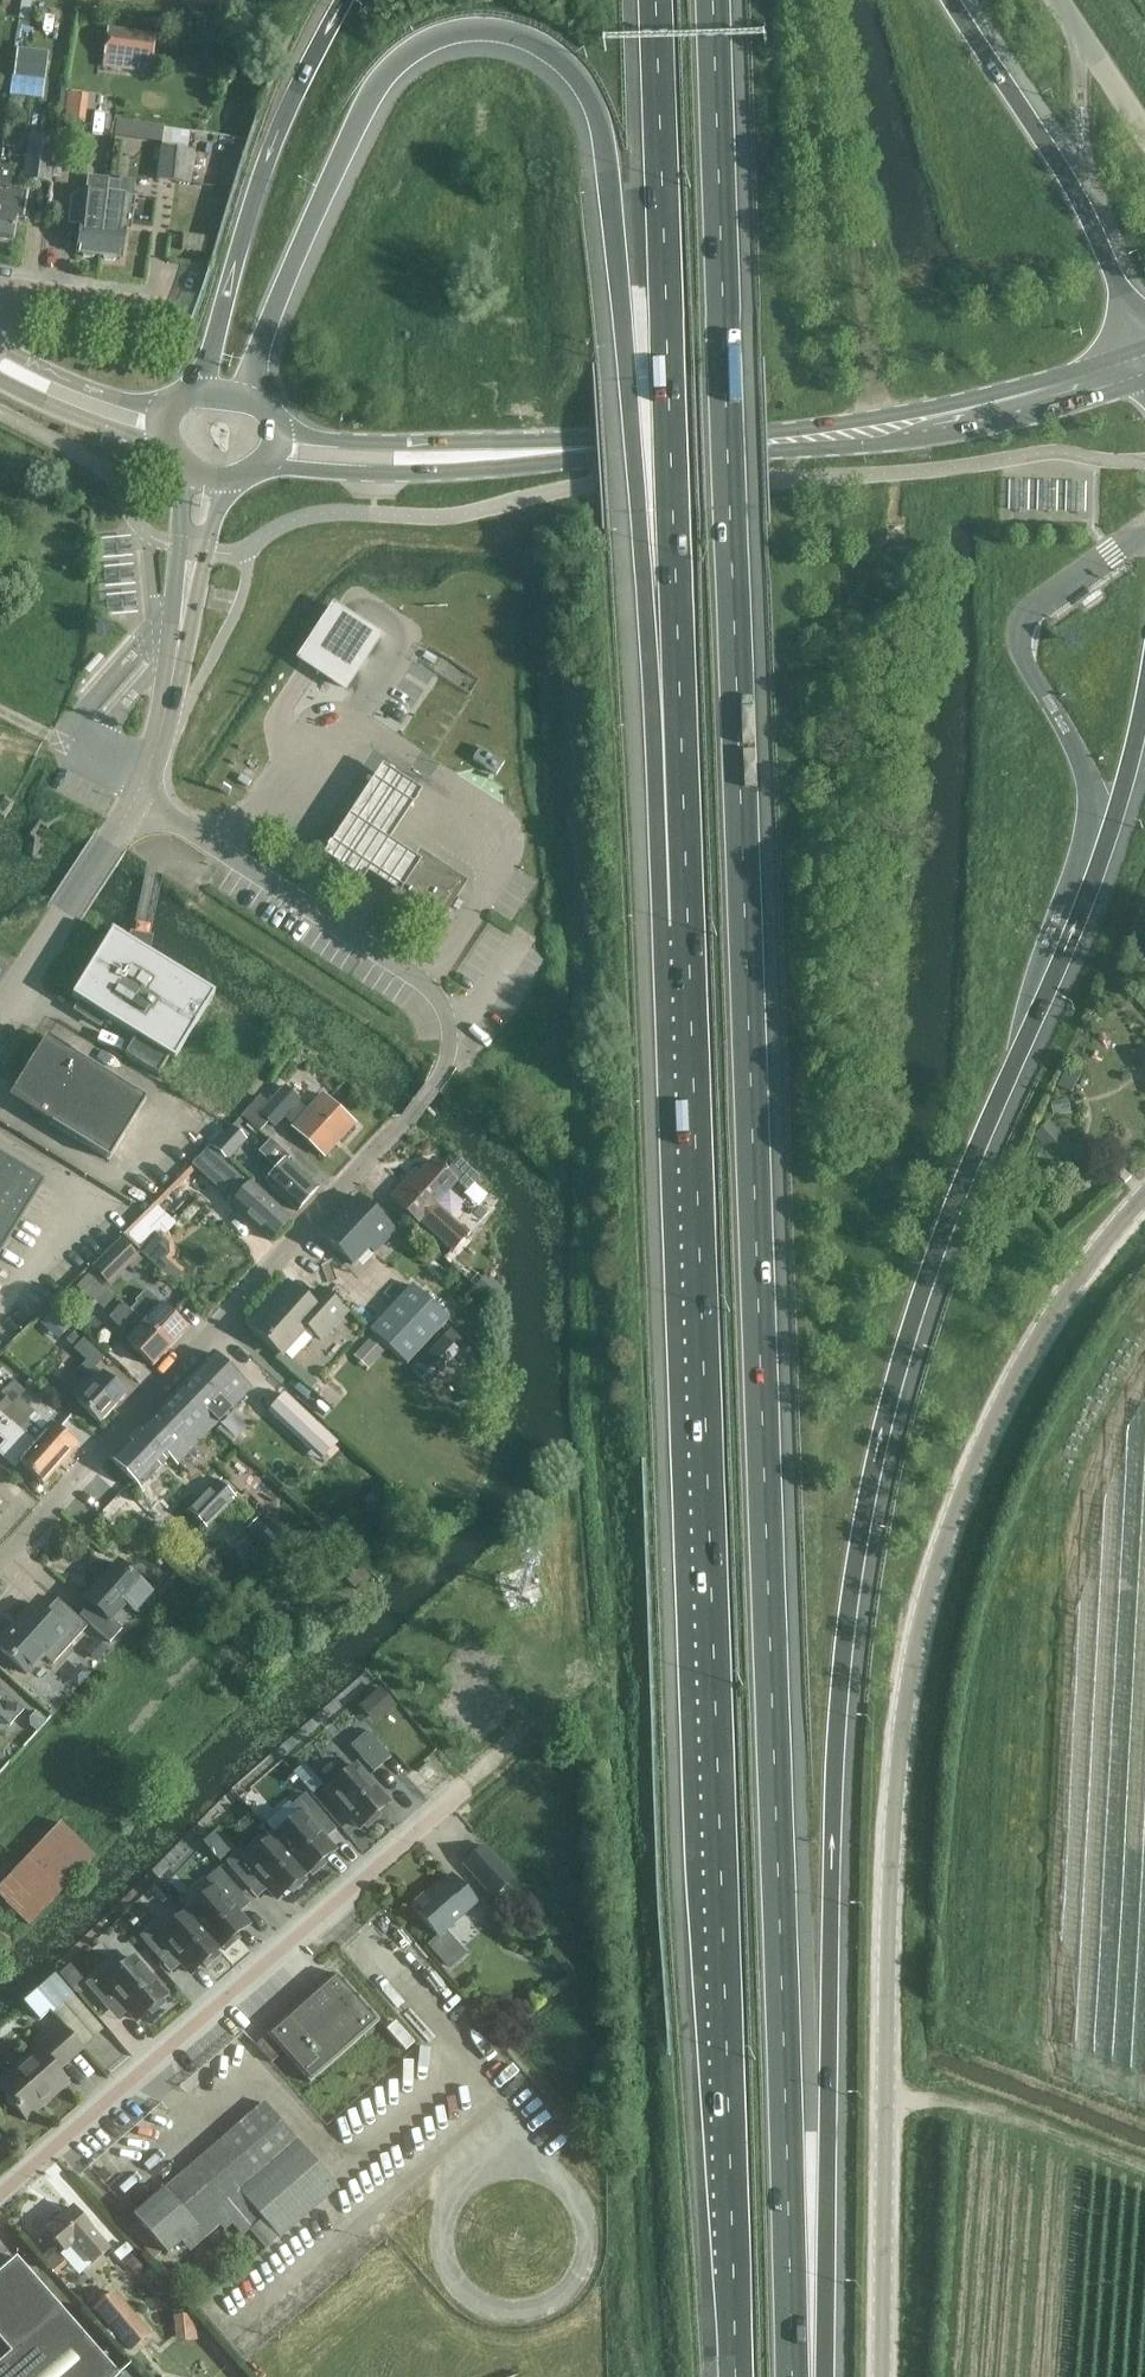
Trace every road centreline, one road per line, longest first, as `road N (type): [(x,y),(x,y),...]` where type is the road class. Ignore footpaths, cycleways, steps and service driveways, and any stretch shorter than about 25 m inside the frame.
road 1 (motorway): [(794,2376),(716,0)]
road 2 (motorway): [(808,2376),(827,2133),(834,1759),(868,1495),(918,1306),(954,1203),(1069,945),(1144,699)]
road 3 (motorway): [(679,689),(735,2376)]
road 4 (unclassified): [(879,2376),(890,1832),(918,1673),(964,1523),(1079,1295),(1144,1209)]
road 5 (motorway): [(249,400),(301,249),(361,127),(405,63),(475,36),(503,35),(552,56),(597,116),(640,535),(679,689)]
road 6 (motorway): [(657,0),(679,689)]
road 7 (primary): [(507,457),(909,428),(1144,364)]
road 8 (residential): [(0,2187),(460,1787)]
road 9 (residential): [(0,1567),(401,1129)]
road 10 (unclassified): [(401,1129),(451,1053),(445,1013),(427,984),(142,800)]
road 11 (motorway): [(335,0),(255,192),(199,392)]
road 12 (motorway): [(1144,353),(1105,240),(1076,186),(950,0)]
road 13 (unclassified): [(0,1019),(142,800)]
road 14 (primary): [(267,464),(374,476),(507,457)]
road 15 (primary): [(507,457),(278,430)]
road 16 (unclassified): [(184,467),(177,653)]
road 17 (unclassified): [(177,653),(217,516),(237,478)]
road 18 (tertiary): [(164,407),(110,397),(0,349)]
road 19 (tertiary): [(0,384),(160,447)]
road 20 (residential): [(0,293),(167,311)]
road 21 (unclassified): [(1144,131),(1058,0)]
road 22 (unclassified): [(142,800),(177,653)]

